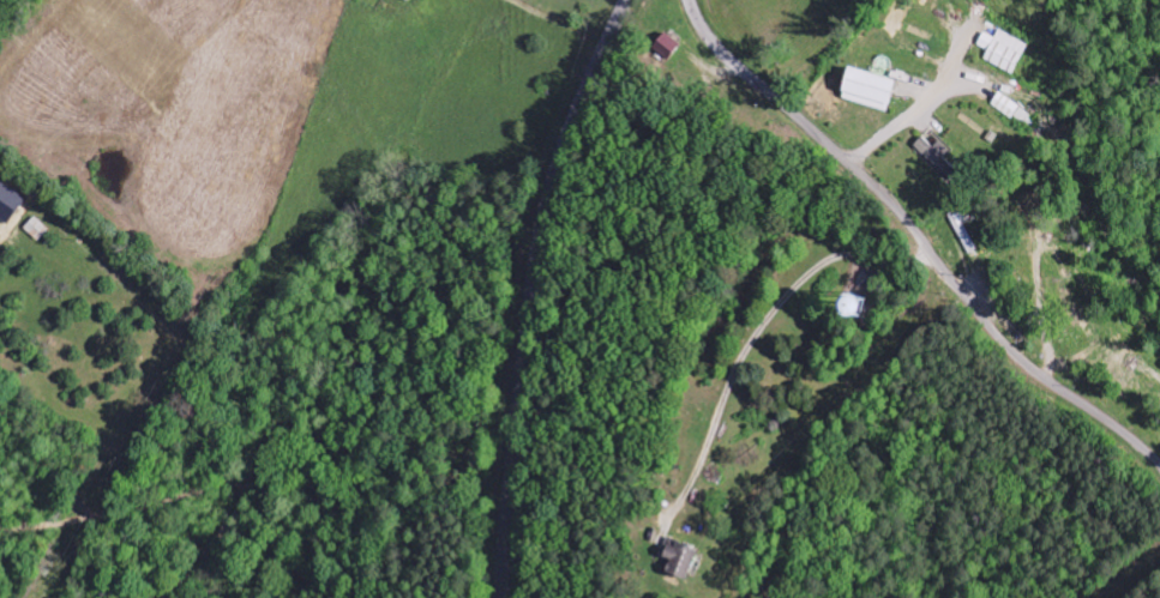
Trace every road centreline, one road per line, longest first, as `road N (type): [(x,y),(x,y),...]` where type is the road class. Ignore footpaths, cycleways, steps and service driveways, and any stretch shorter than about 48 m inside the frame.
road 1 (residential): [(1159,464),(1020,356),(903,212),(728,56),(690,0)]
road 2 (residential): [(505,597),(542,236),(575,125),(625,0)]

